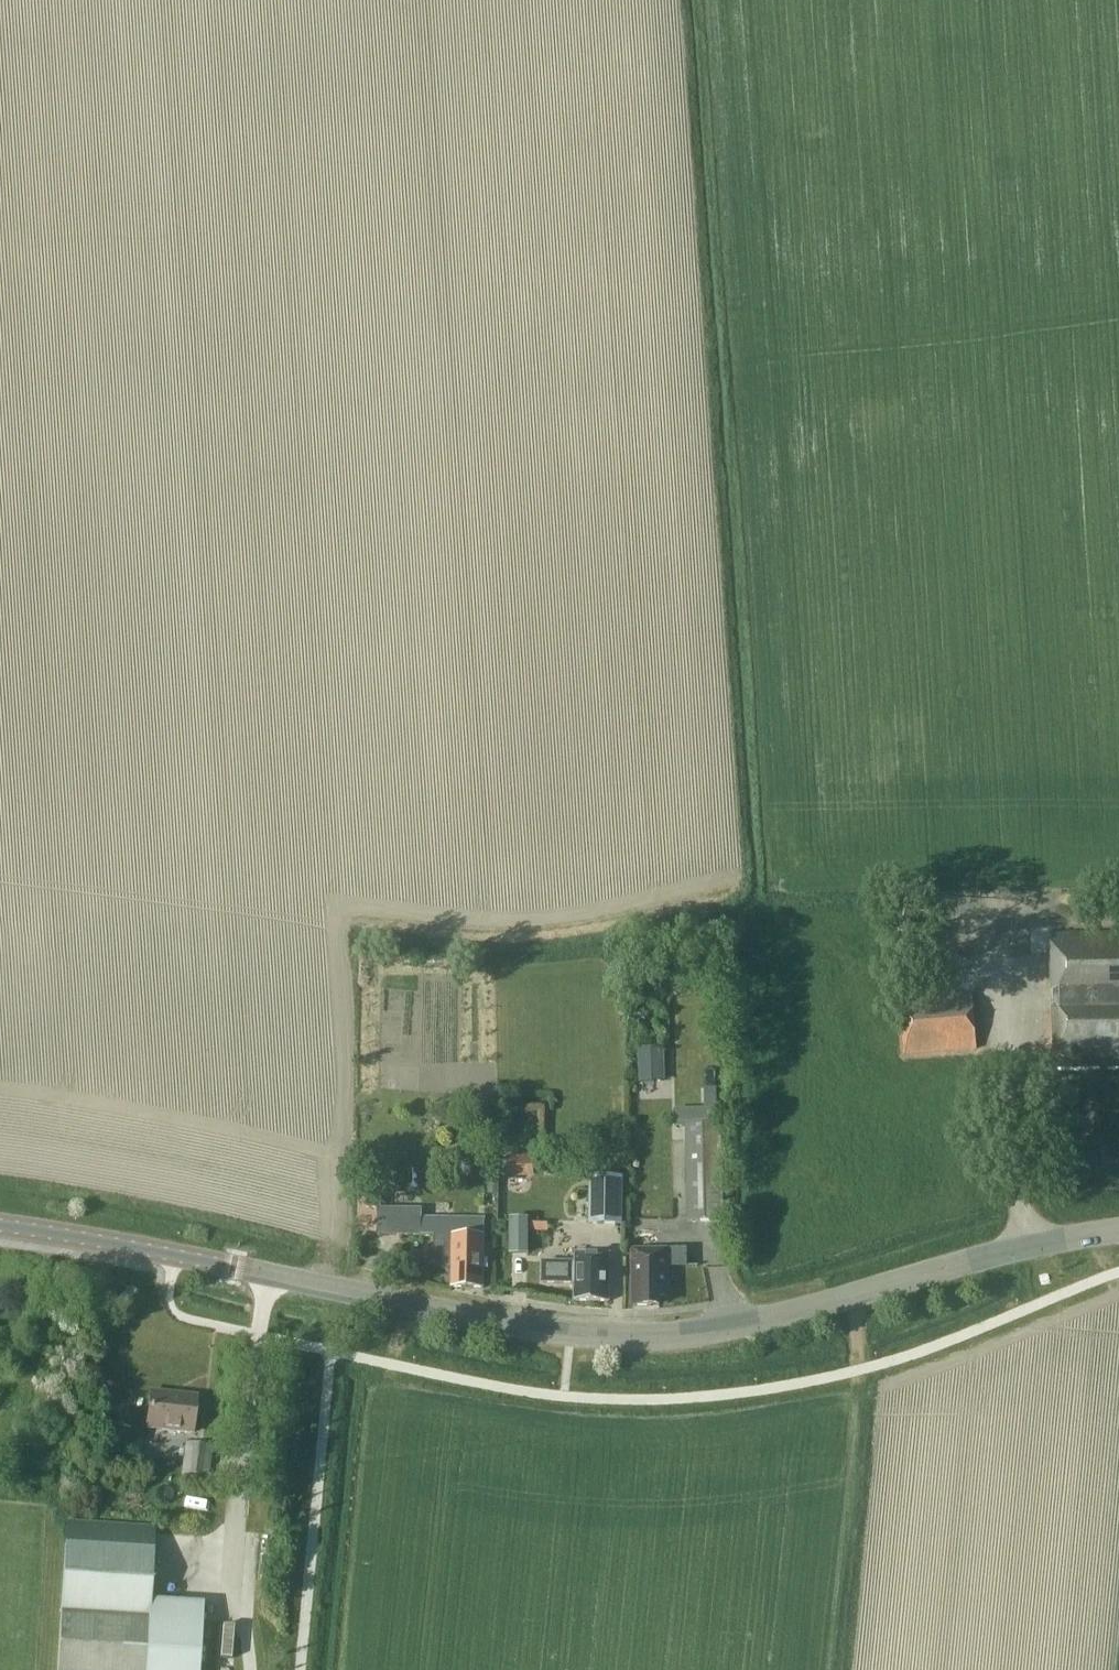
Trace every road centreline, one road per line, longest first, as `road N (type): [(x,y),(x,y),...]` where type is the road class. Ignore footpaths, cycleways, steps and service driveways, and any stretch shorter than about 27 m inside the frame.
road 1 (tertiary): [(1118,1231),(760,1320),(647,1338),(513,1326),(267,1273),(0,1229)]

